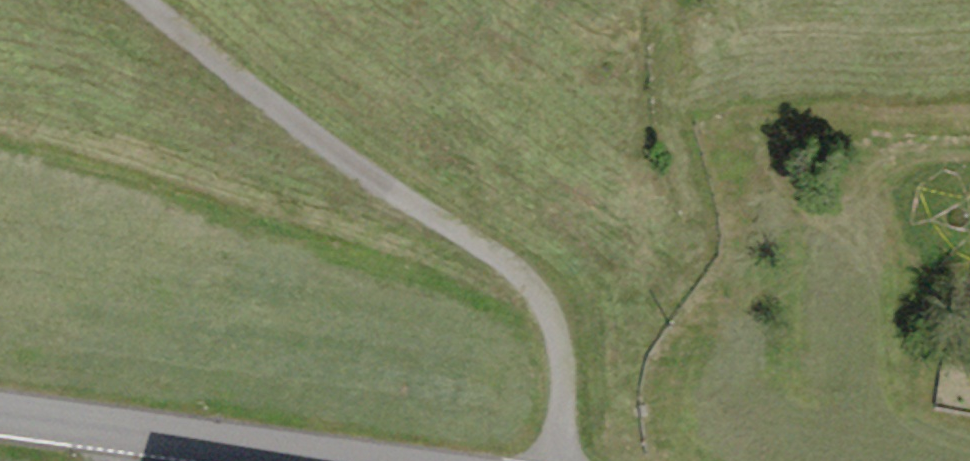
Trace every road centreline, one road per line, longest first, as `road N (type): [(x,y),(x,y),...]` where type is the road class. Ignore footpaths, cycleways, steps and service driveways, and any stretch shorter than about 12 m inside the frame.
road 1 (track): [(145,0),(322,143),(527,279),(551,314),(560,357),(557,460)]
road 2 (track): [(631,460),(626,373),(701,226),(672,108),(667,0)]
road 3 (tertiary): [(0,422),(278,460)]

